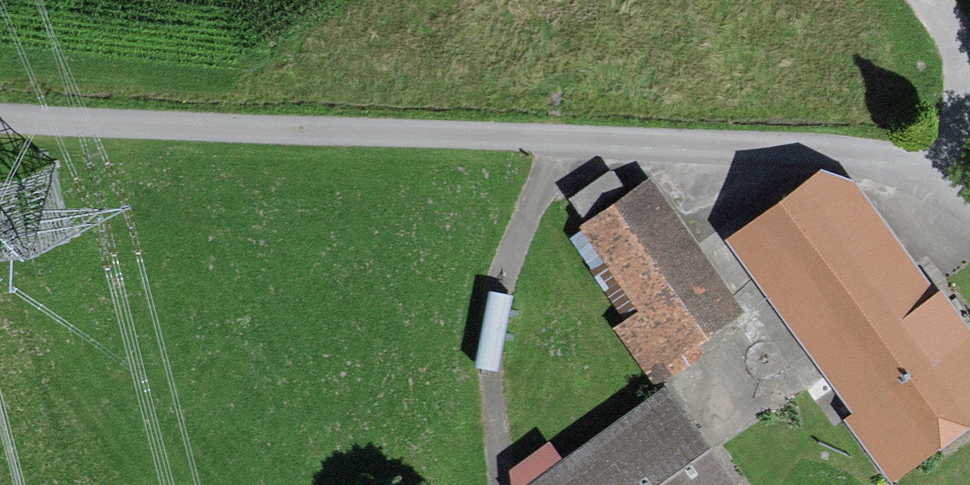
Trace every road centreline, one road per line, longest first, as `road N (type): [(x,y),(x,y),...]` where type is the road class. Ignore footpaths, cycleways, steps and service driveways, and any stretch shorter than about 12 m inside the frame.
road 1 (residential): [(0,119),(779,149),(858,158),(969,199)]
road 2 (track): [(560,140),(516,237),(493,316),(501,484)]

